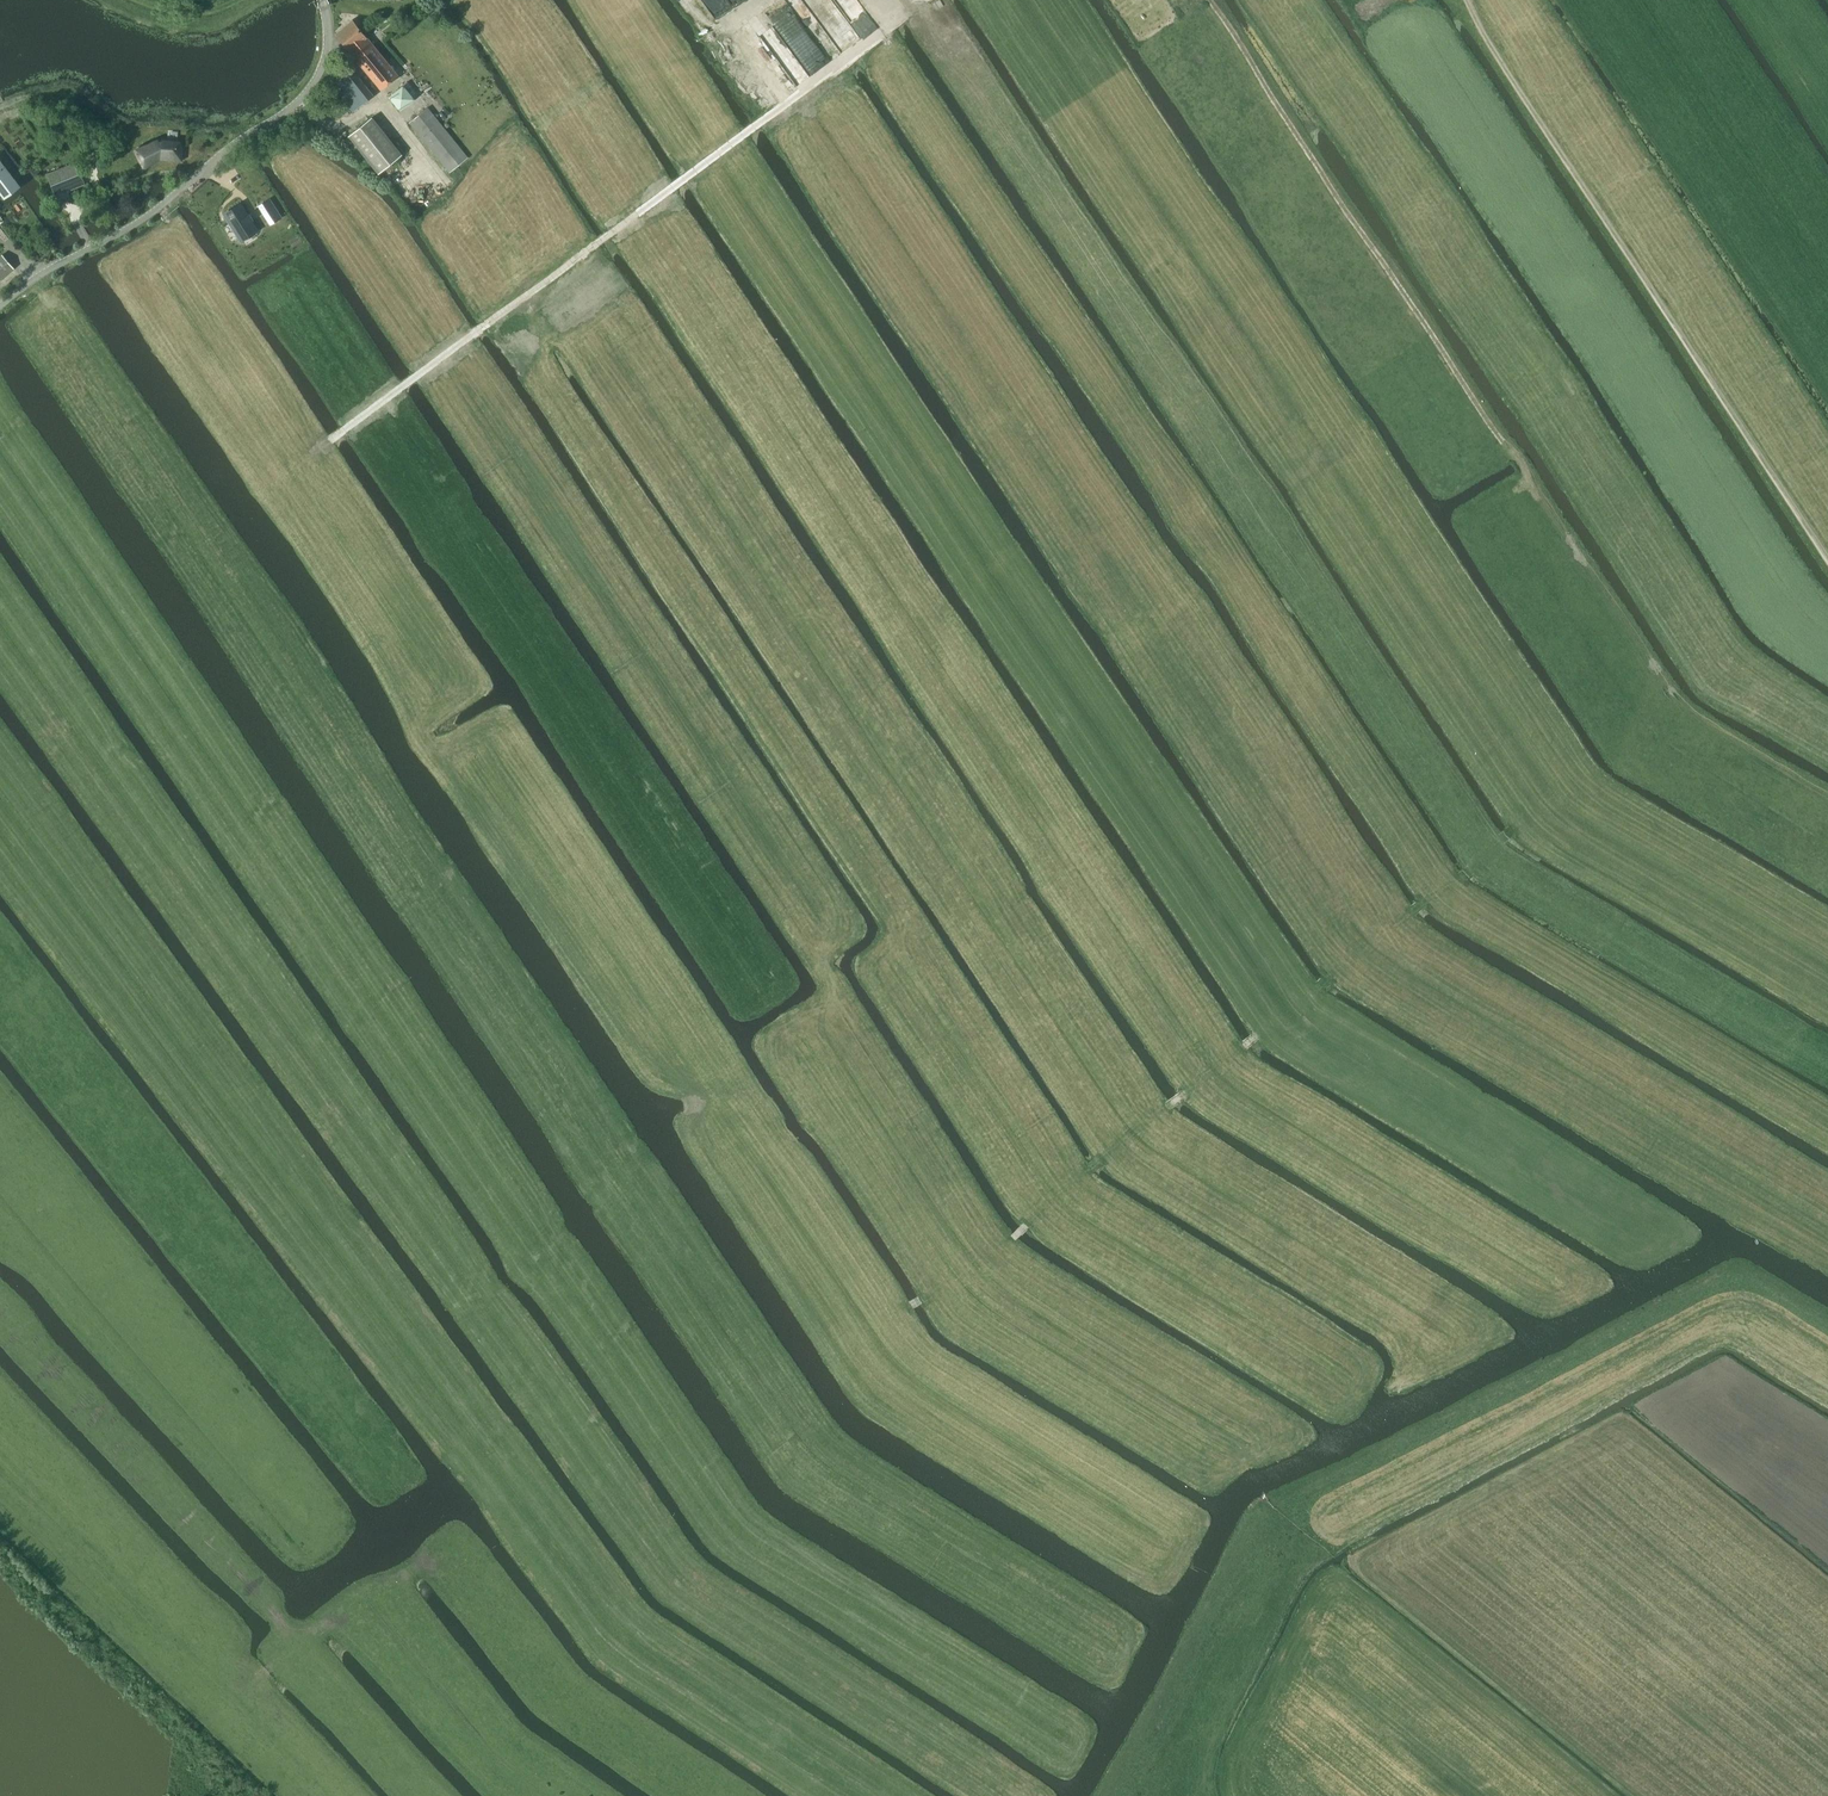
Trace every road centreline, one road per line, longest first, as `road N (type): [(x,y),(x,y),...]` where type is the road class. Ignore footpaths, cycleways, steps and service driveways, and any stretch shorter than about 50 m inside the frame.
road 1 (unclassified): [(0,307),(36,277),(157,209),(298,101),(326,56),(321,0)]
road 2 (track): [(766,1),(682,55),(626,67),(519,134)]

